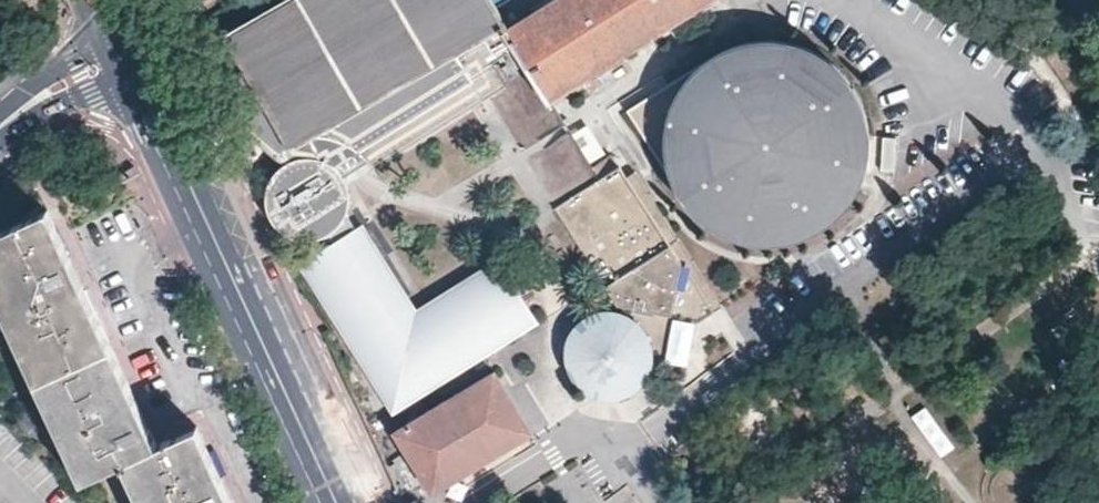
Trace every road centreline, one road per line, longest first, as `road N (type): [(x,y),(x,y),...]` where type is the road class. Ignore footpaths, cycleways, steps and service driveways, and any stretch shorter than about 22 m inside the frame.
road 1 (secondary): [(147,84),(336,502)]
road 2 (residential): [(0,136),(147,84)]
road 3 (residential): [(123,29),(0,114)]

